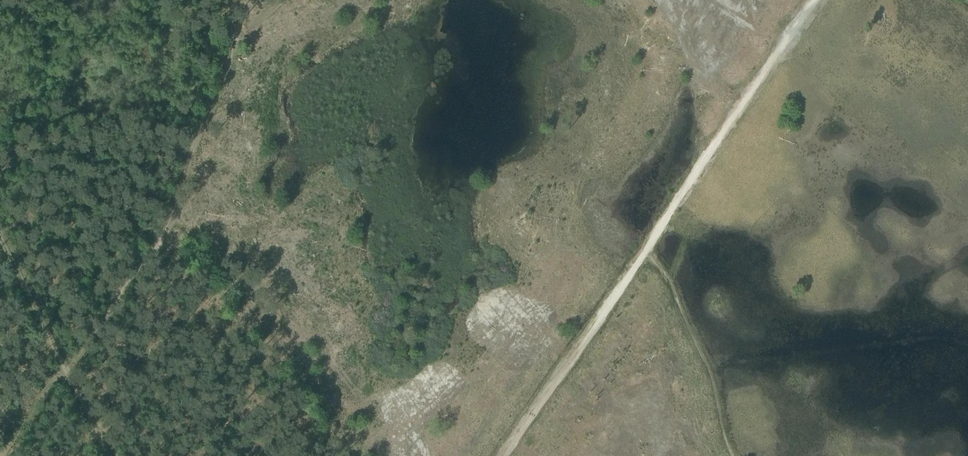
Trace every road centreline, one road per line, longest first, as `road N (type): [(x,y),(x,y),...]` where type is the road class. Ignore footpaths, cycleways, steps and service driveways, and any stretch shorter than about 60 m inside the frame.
road 1 (track): [(229,0),(219,88),(193,139),(170,217),(107,319),(65,370)]
road 2 (track): [(816,0),(646,250)]
road 3 (track): [(646,250),(503,455)]
road 4 (track): [(732,455),(704,364),(669,283),(646,250)]
road 5 (track): [(65,370),(0,243)]

